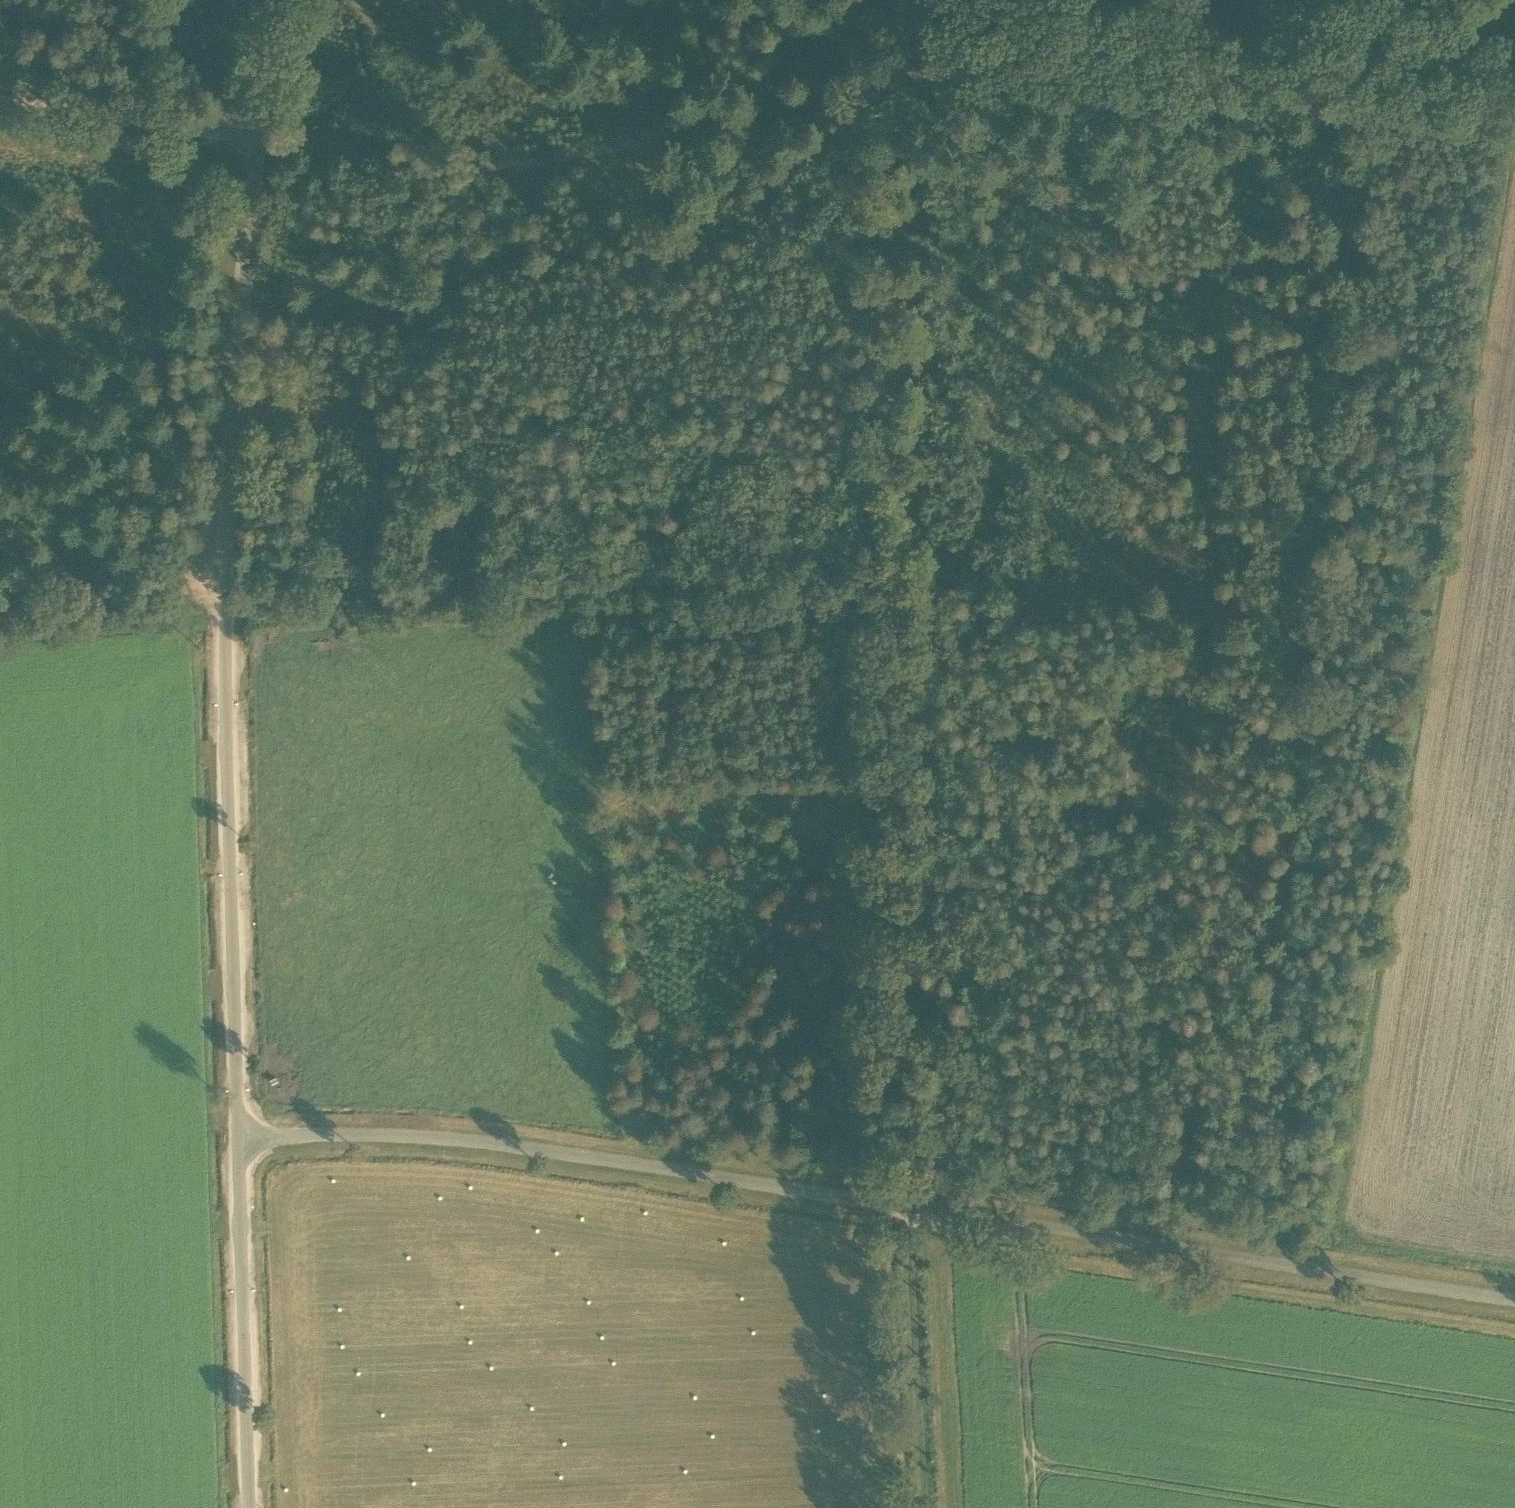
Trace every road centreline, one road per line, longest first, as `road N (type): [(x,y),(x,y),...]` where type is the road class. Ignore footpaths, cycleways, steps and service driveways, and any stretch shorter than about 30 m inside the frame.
road 1 (track): [(926,1507),(906,1178),(895,86)]
road 2 (unclassified): [(239,1138),(480,1142),(1514,1299)]
road 3 (unclassified): [(239,1138),(225,569),(258,136)]
road 4 (track): [(258,136),(496,173),(842,90),(895,86)]
road 5 (track): [(895,86),(1358,80),(1514,124)]
road 6 (unclassified): [(249,1507),(239,1138)]
road 7 (unclassified): [(258,136),(0,88)]
road 8 (track): [(225,569),(0,579)]
road 9 (unclassified): [(258,136),(269,0)]

